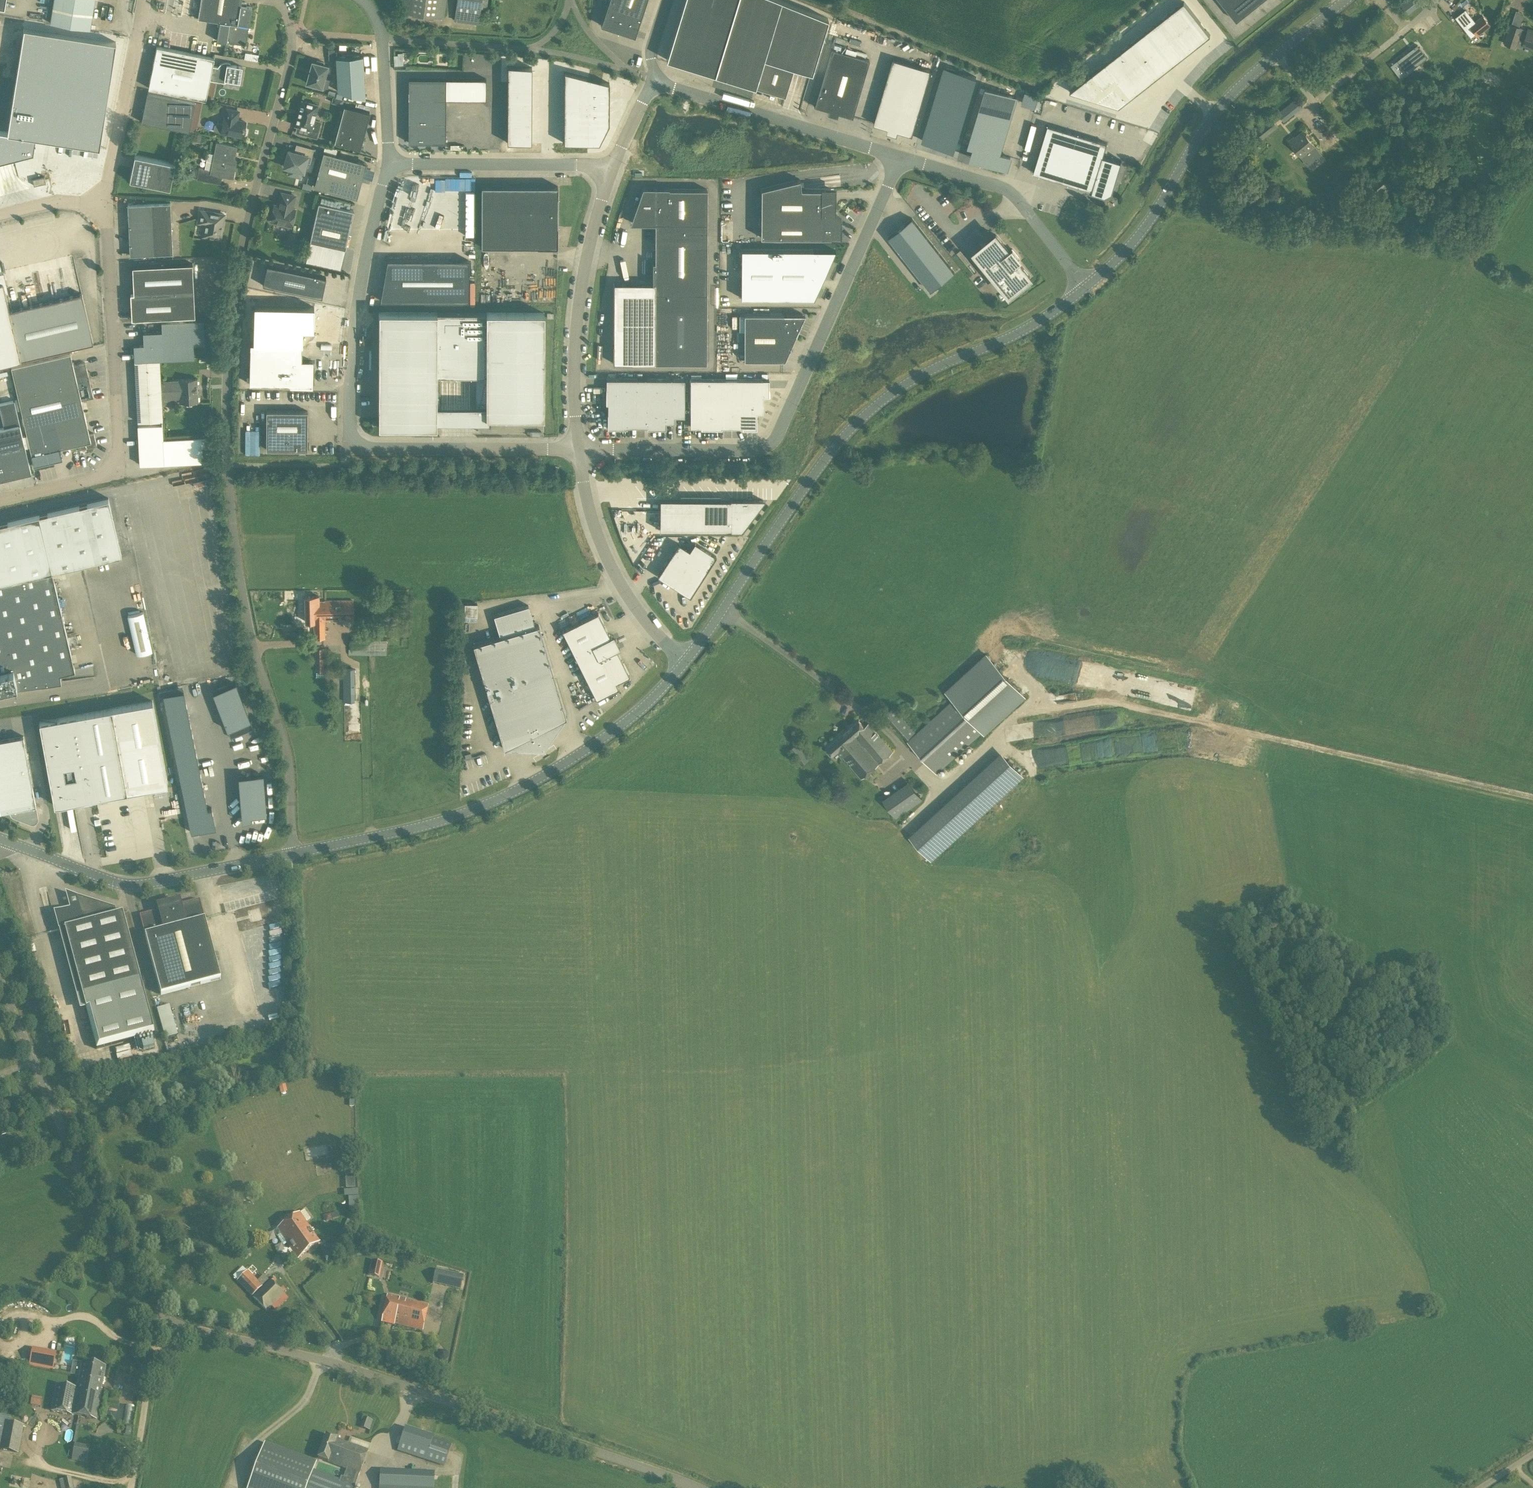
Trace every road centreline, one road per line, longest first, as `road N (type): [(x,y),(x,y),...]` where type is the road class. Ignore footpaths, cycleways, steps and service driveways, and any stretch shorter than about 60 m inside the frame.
road 1 (unclassified): [(293,853),(288,760),(238,564),(226,395),(237,272),(293,48)]
road 2 (secondary): [(686,662),(794,502),(868,412),(926,372),(1011,337),(1085,289)]
road 3 (tertiary): [(707,1487),(349,1364),(189,1327)]
road 4 (residential): [(578,449),(351,450),(359,290),(389,165)]
road 5 (residential): [(578,449),(768,446),(899,157)]
road 6 (secondary): [(293,853),(408,830),(513,793),(635,715),(686,662)]
road 7 (tertiary): [(189,1327),(154,1311),(124,1273),(0,981)]
road 8 (unclassified): [(103,203),(120,473),(0,500)]
road 9 (secondary): [(1085,289),(1147,224),(1230,95),(1344,0)]
road 10 (secondary): [(0,840),(136,885),(293,853)]
road 11 (residential): [(578,449),(577,325),(610,172)]
road 12 (residential): [(653,81),(899,157)]
road 13 (residential): [(686,662),(619,584),(589,508),(578,449)]
road 14 (residential): [(899,157),(1011,194),(1085,289)]
road 15 (residential): [(389,165),(586,165),(610,172)]
road 16 (unclassified): [(103,203),(144,0)]
road 17 (unclassified): [(132,1487),(152,1375),(189,1327)]
road 18 (residential): [(389,165),(382,39),(363,0)]

